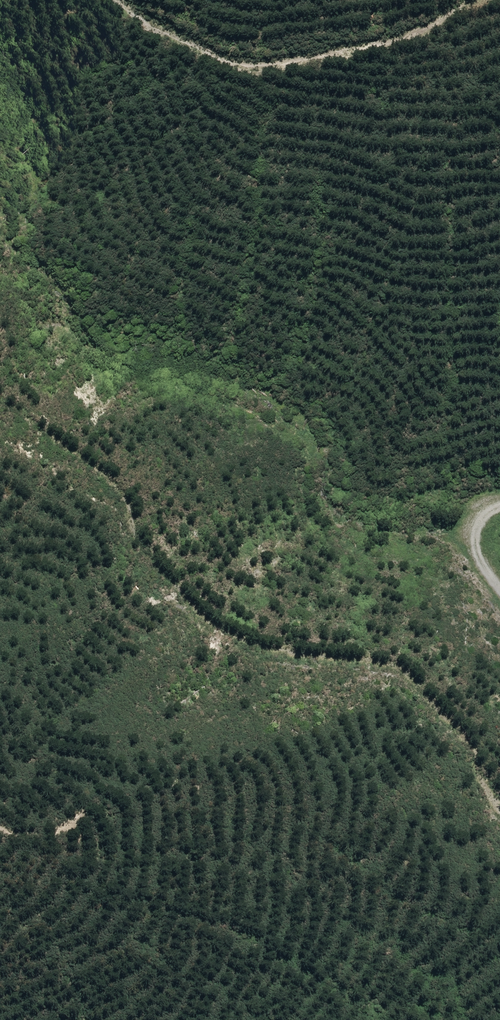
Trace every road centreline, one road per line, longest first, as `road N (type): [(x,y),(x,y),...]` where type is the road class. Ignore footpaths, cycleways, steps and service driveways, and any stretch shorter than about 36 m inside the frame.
road 1 (track): [(0,399),(118,491),(168,579),(217,626),(262,643),(379,662),(411,676),(464,739),(499,805)]
road 2 (track): [(479,0),(408,37),(265,63),(172,36),(114,0)]
road 3 (track): [(499,613),(461,542),(473,512),(499,511)]

